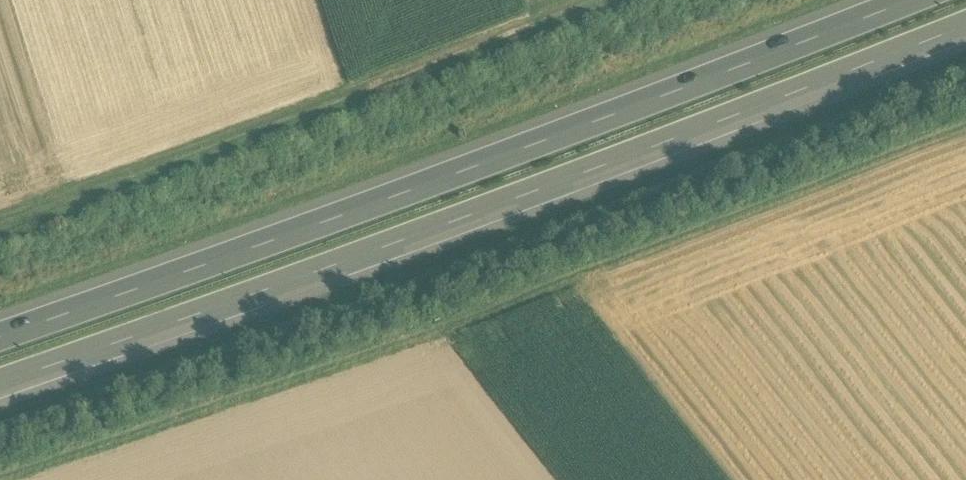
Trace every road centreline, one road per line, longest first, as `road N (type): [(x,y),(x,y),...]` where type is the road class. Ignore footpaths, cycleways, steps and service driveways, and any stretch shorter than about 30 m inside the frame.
road 1 (motorway): [(0,374),(400,236),(965,20)]
road 2 (track): [(60,479),(748,235),(965,143)]
road 3 (motorway): [(893,0),(342,210),(0,330)]
road 4 (track): [(0,222),(382,91),(609,0)]

